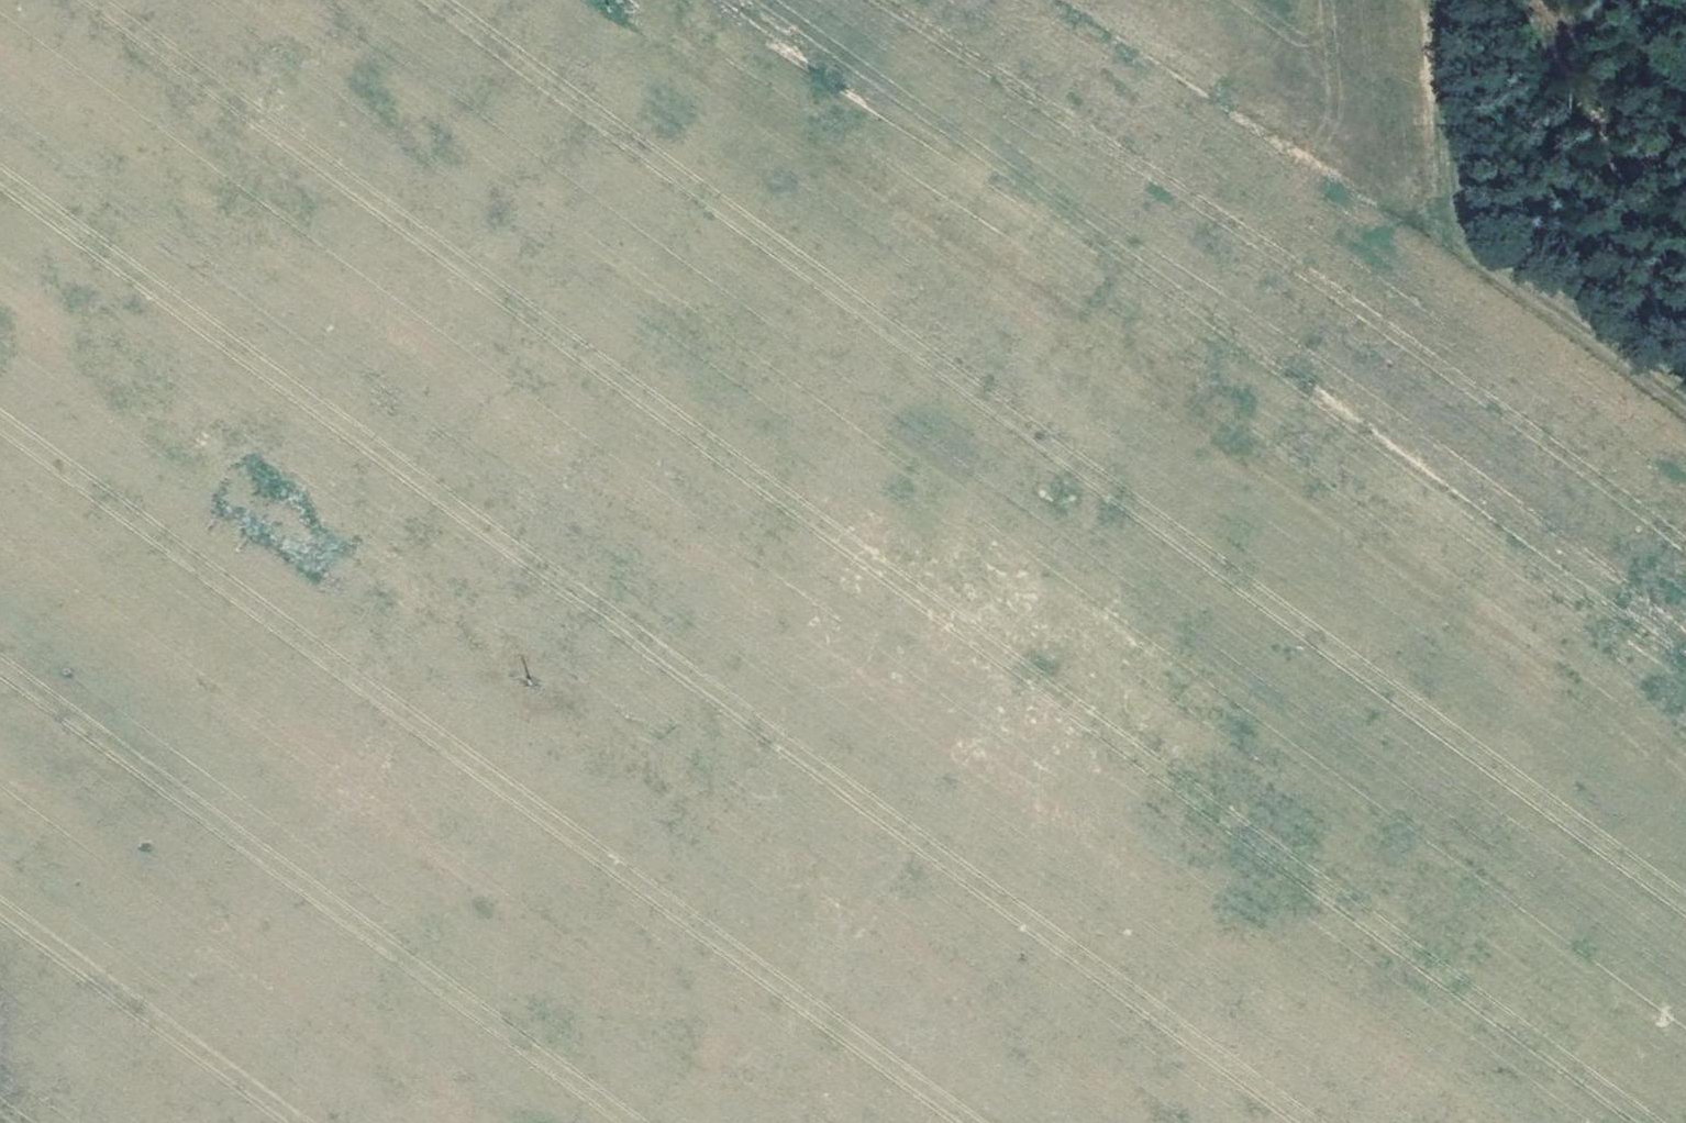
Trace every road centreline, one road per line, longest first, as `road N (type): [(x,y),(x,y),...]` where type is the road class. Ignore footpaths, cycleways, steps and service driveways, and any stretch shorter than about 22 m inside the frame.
road 1 (track): [(1443,0),(1466,212),(1685,380)]

